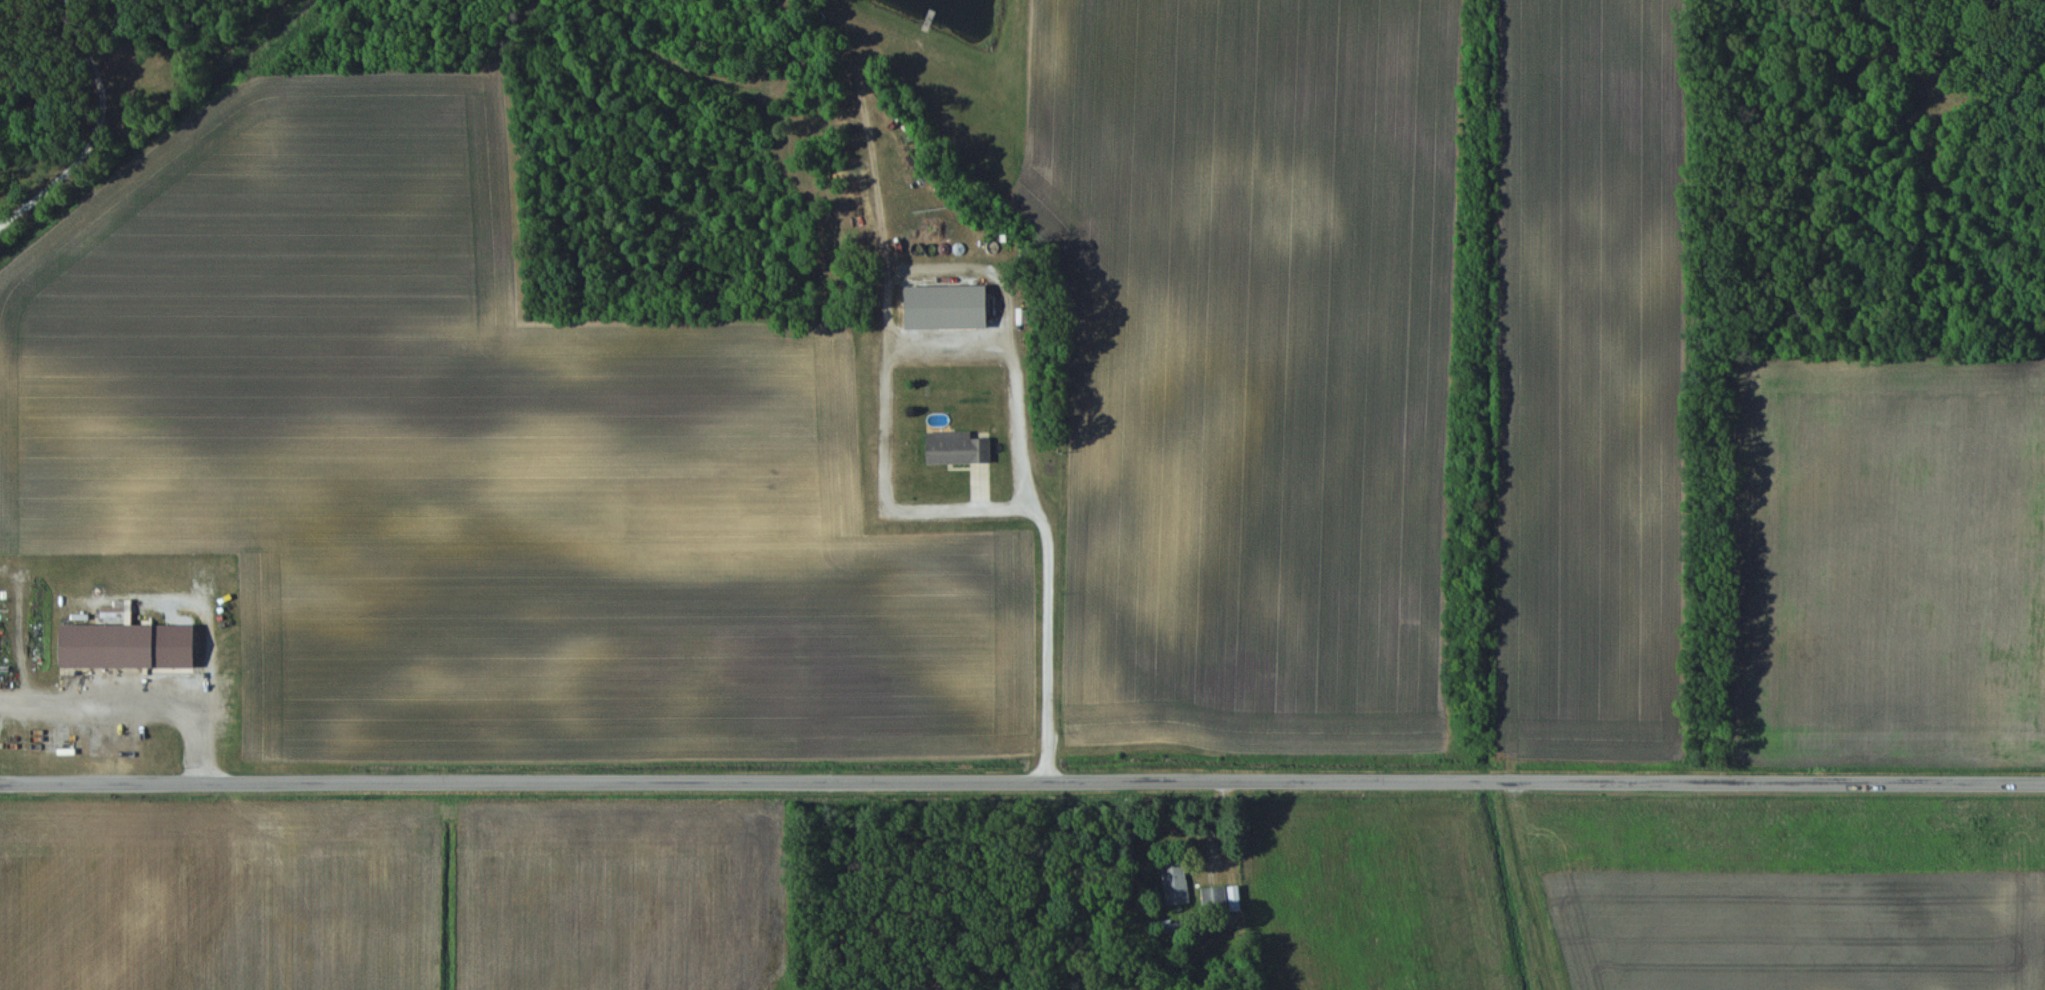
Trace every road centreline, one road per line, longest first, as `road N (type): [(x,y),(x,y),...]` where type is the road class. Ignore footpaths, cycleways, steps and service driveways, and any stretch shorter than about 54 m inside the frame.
road 1 (residential): [(2044,783),(0,781)]

